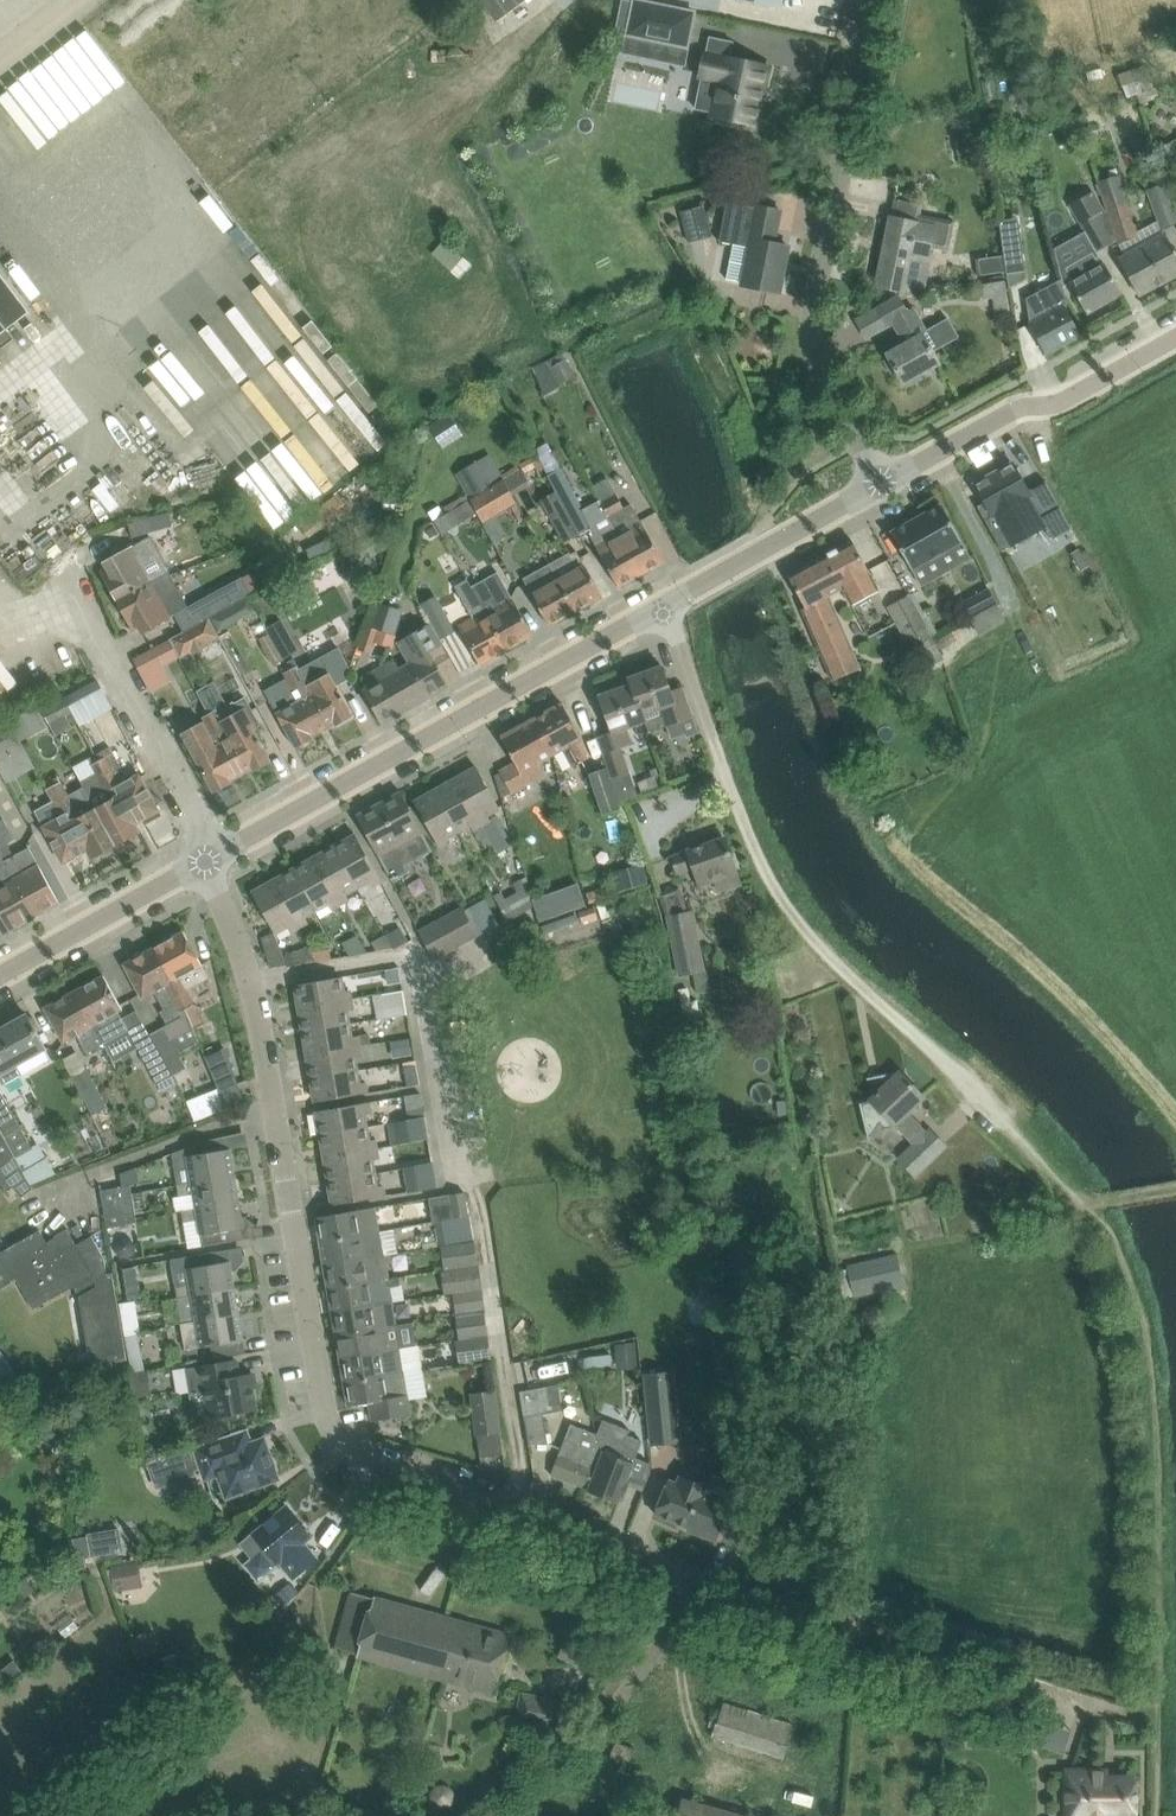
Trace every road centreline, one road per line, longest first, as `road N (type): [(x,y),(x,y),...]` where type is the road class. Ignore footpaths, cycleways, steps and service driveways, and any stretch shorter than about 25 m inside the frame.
road 1 (residential): [(523,1517),(424,1486),(355,1449),(318,1407),(264,1033),(205,864)]
road 2 (unclassified): [(1087,1199),(1035,1157),(970,1074),(847,978),(790,913),(761,865),(665,610)]
road 3 (track): [(1156,1707),(1156,1397),(1138,1293),(1087,1199),(1175,1187)]
road 4 (tertiary): [(205,864),(665,610)]
road 5 (unclassified): [(874,482),(845,440),(821,366),(818,265),(871,0)]
road 6 (residential): [(854,1620),(523,1517)]
road 7 (unclassified): [(523,1517),(472,1180)]
road 8 (tertiary): [(874,482),(1026,410),(1056,408),(1175,342)]
road 9 (unclassified): [(205,864),(72,595)]
road 10 (tertiary): [(665,610),(874,482)]
road 11 (tertiary): [(0,977),(205,864)]

